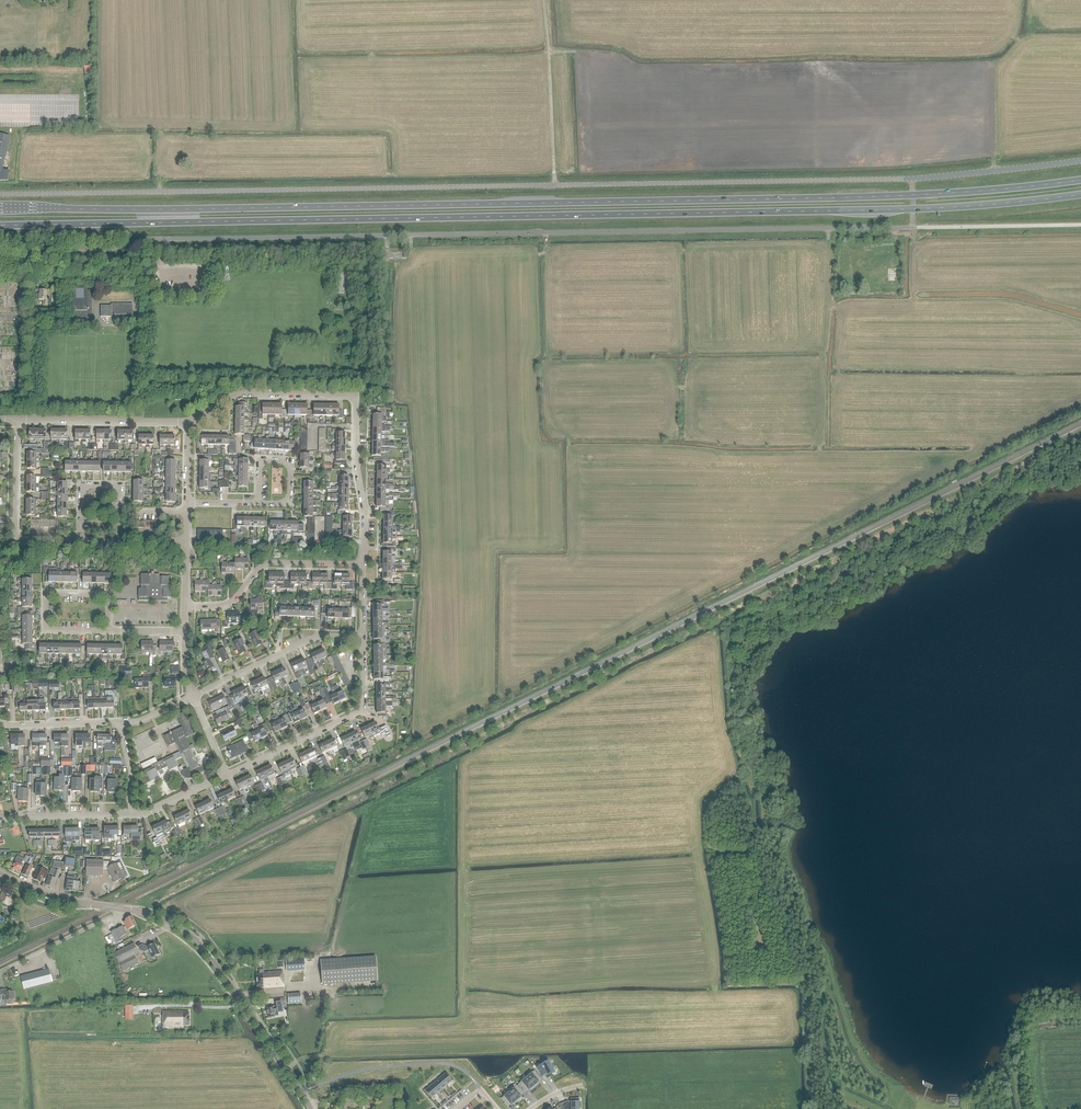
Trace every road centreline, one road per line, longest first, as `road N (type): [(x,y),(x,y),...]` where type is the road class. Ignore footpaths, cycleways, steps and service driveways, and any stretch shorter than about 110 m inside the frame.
road 1 (unclassified): [(0,263),(149,240),(913,228),(913,209)]
road 2 (trunk): [(0,226),(913,209)]
road 3 (unclassified): [(0,194),(913,179)]
road 4 (trunk): [(913,195),(0,208)]
road 5 (tertiary): [(303,1093),(188,932),(147,913),(52,895),(0,873)]
road 6 (residential): [(362,566),(366,510),(351,397),(241,393),(188,422)]
road 7 (residential): [(226,776),(364,710),(362,637)]
road 8 (residential): [(186,607),(225,607),(274,565),(362,566)]
road 9 (unclassified): [(303,1093),(366,1069),(429,1063),(464,1070),(481,1088)]
road 10 (residential): [(193,696),(319,636),(362,637)]
road 11 (residential): [(17,419),(17,534),(80,540)]
road 12 (residential): [(188,422),(17,419)]
road 13 (unclassified): [(913,179),(1080,161)]
road 14 (trunk): [(1080,180),(913,195)]
road 15 (trunk): [(913,209),(1080,194)]
road 16 (residential): [(120,540),(120,486),(81,486),(80,540)]
road 17 (residential): [(107,630),(108,596),(46,594),(52,630)]
road 18 (residential): [(0,821),(128,816)]
road 19 (residential): [(121,722),(0,724)]

